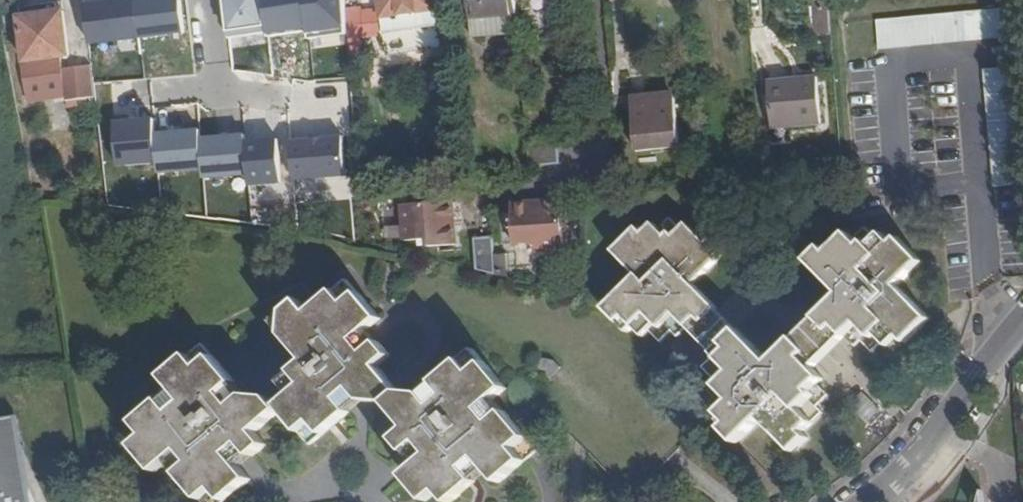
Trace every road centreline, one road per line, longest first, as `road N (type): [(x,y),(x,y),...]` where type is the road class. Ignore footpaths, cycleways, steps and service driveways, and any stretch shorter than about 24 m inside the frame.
road 1 (residential): [(866,501),(907,473),(1022,326)]
road 2 (residential): [(209,0),(220,89),(293,96)]

